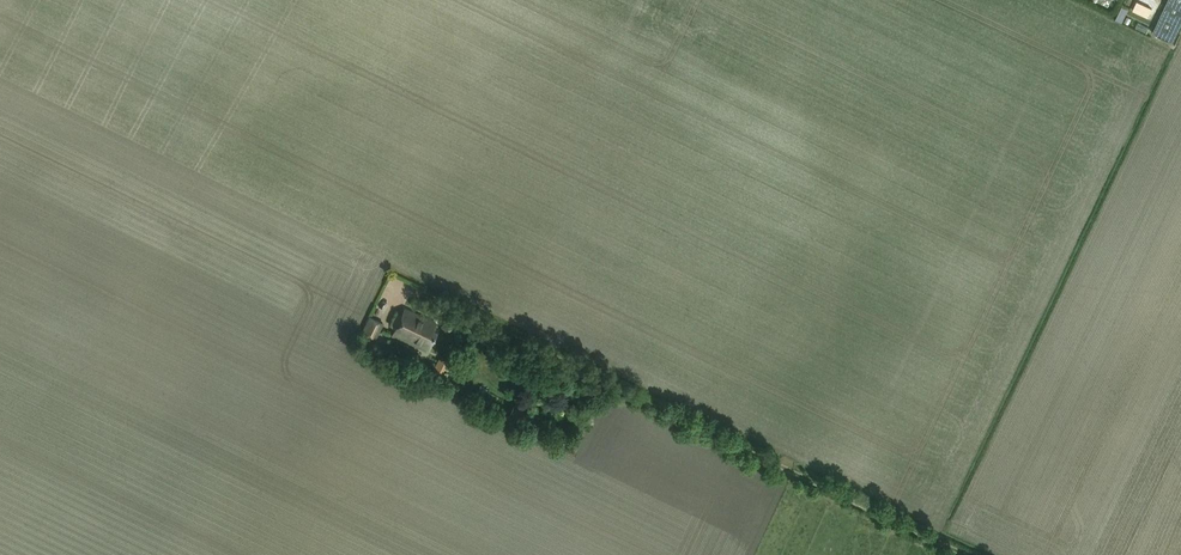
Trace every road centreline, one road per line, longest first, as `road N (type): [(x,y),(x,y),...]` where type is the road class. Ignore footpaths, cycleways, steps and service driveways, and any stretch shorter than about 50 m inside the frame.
road 1 (track): [(960,554),(423,295)]

